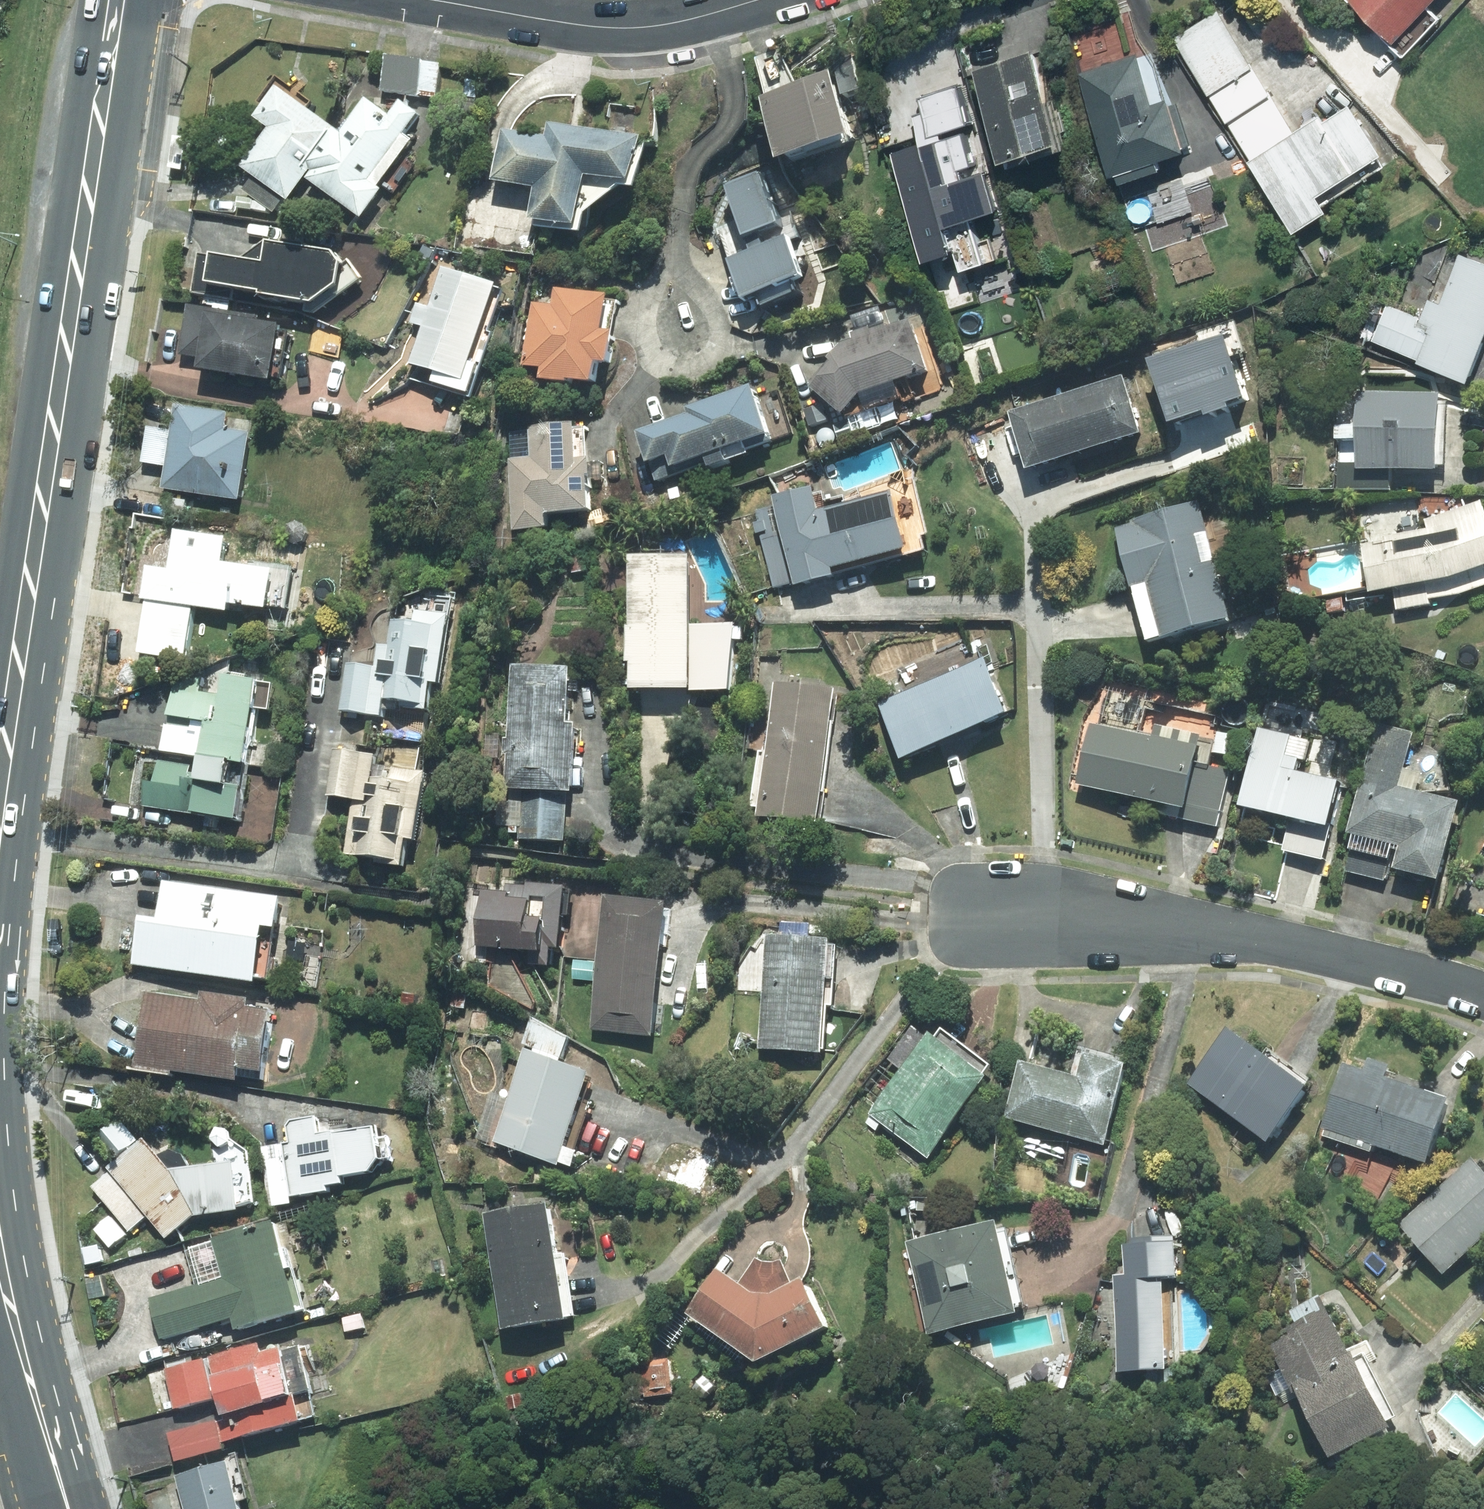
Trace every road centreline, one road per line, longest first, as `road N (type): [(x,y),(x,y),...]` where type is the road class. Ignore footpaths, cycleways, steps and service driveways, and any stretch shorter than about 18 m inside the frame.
road 1 (primary): [(116,0),(0,810)]
road 2 (residential): [(1028,921),(1216,937),(1483,996)]
road 3 (residential): [(757,0),(635,28),(433,0)]
road 4 (primary): [(0,1253),(69,1508)]

